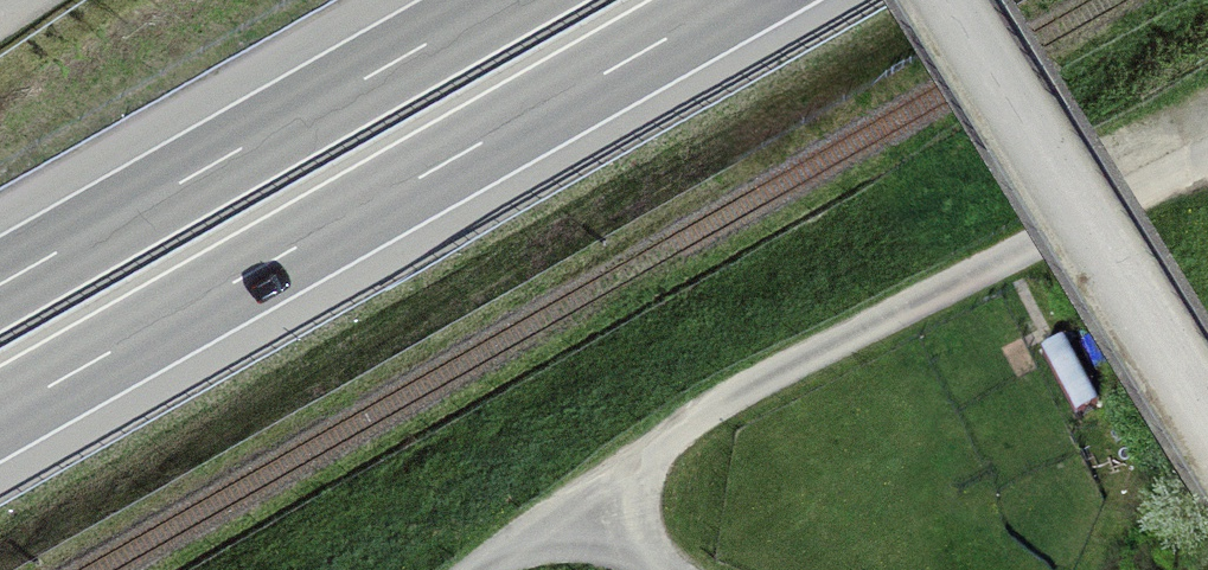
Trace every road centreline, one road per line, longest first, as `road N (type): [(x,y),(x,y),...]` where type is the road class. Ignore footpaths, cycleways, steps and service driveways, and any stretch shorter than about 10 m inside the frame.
road 1 (motorway): [(0,417),(741,0)]
road 2 (unclassified): [(484,569),(764,379),(1207,145)]
road 3 (motorway): [(498,0),(0,281)]
road 4 (unclassified): [(964,0),(1207,390)]

